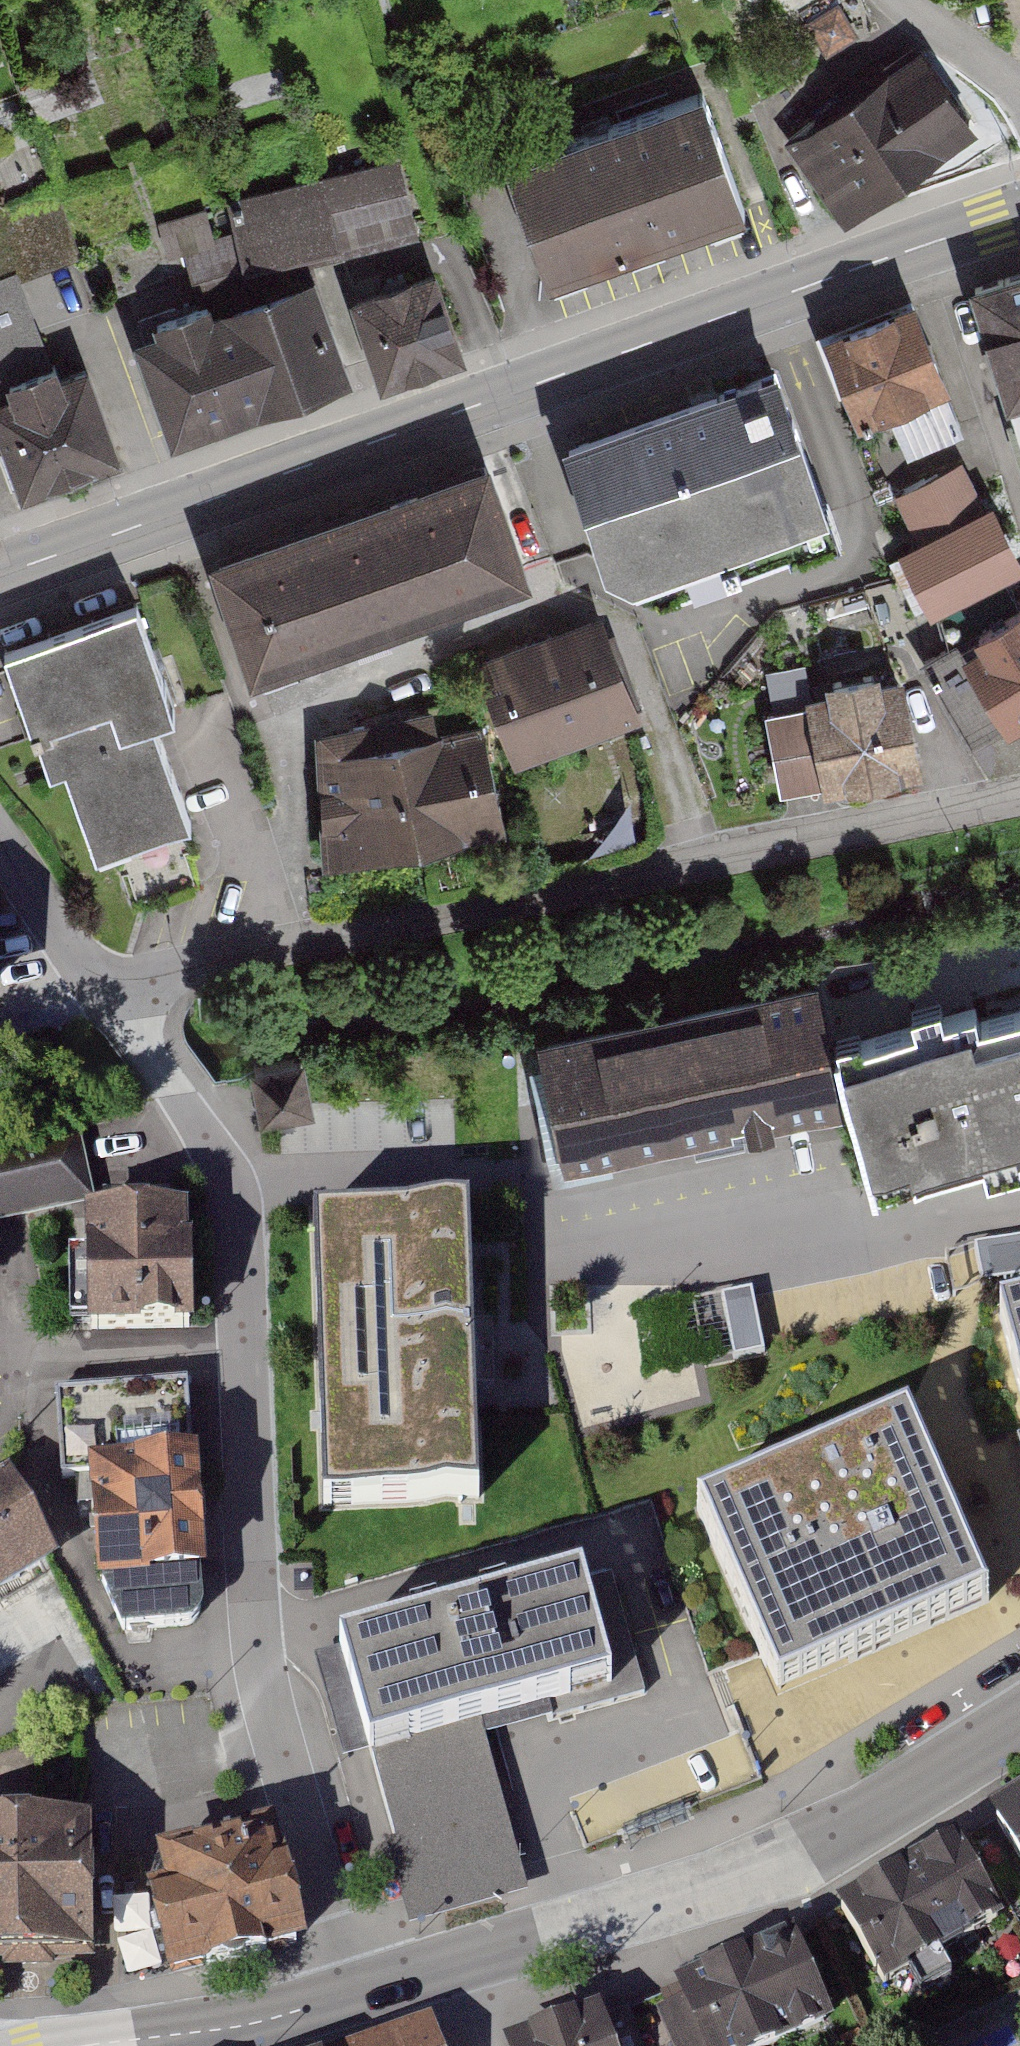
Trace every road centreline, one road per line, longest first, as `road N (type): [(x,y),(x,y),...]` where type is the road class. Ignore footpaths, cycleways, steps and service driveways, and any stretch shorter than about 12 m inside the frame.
road 1 (secondary): [(0,575),(1019,214)]
road 2 (residential): [(352,1994),(256,1646),(235,1193),(204,1124),(109,986)]
road 3 (residential): [(109,986),(1019,796)]
road 4 (secondary): [(352,1994),(805,1856),(1019,1723)]
road 5 (secondary): [(155,2045),(352,1994)]
road 6 (residential): [(109,986),(68,945),(0,839)]
road 7 (residential): [(896,0),(1019,92)]

